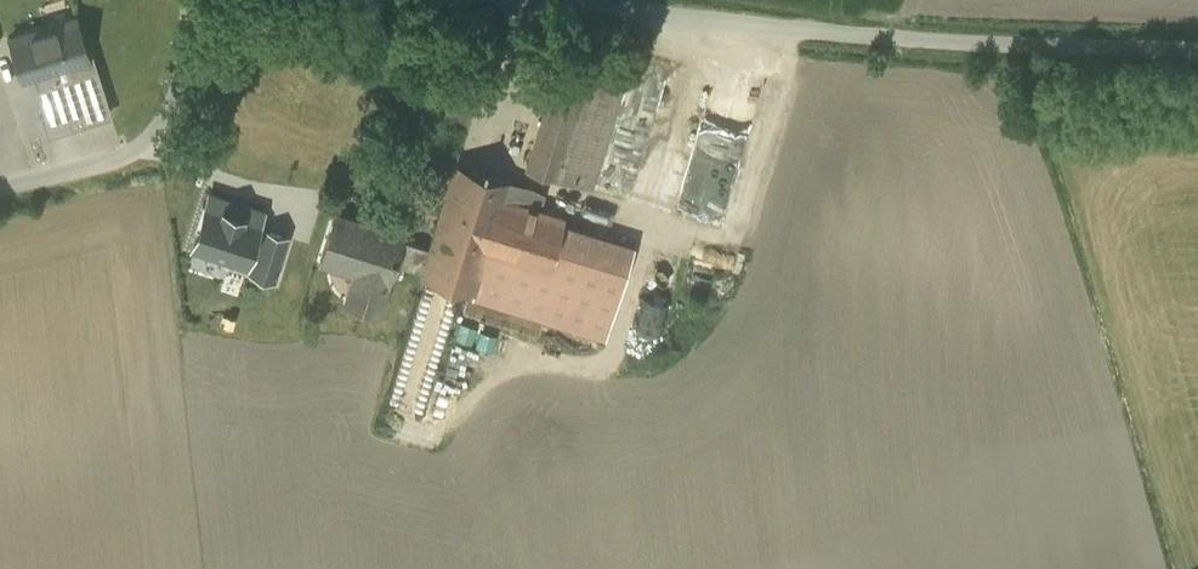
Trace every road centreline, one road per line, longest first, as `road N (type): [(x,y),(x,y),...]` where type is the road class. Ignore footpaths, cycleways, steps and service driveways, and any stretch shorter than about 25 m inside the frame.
road 1 (unclassified): [(611,0),(868,29),(1197,47)]
road 2 (unclassified): [(193,0),(163,106),(141,142),(102,163),(0,187)]

